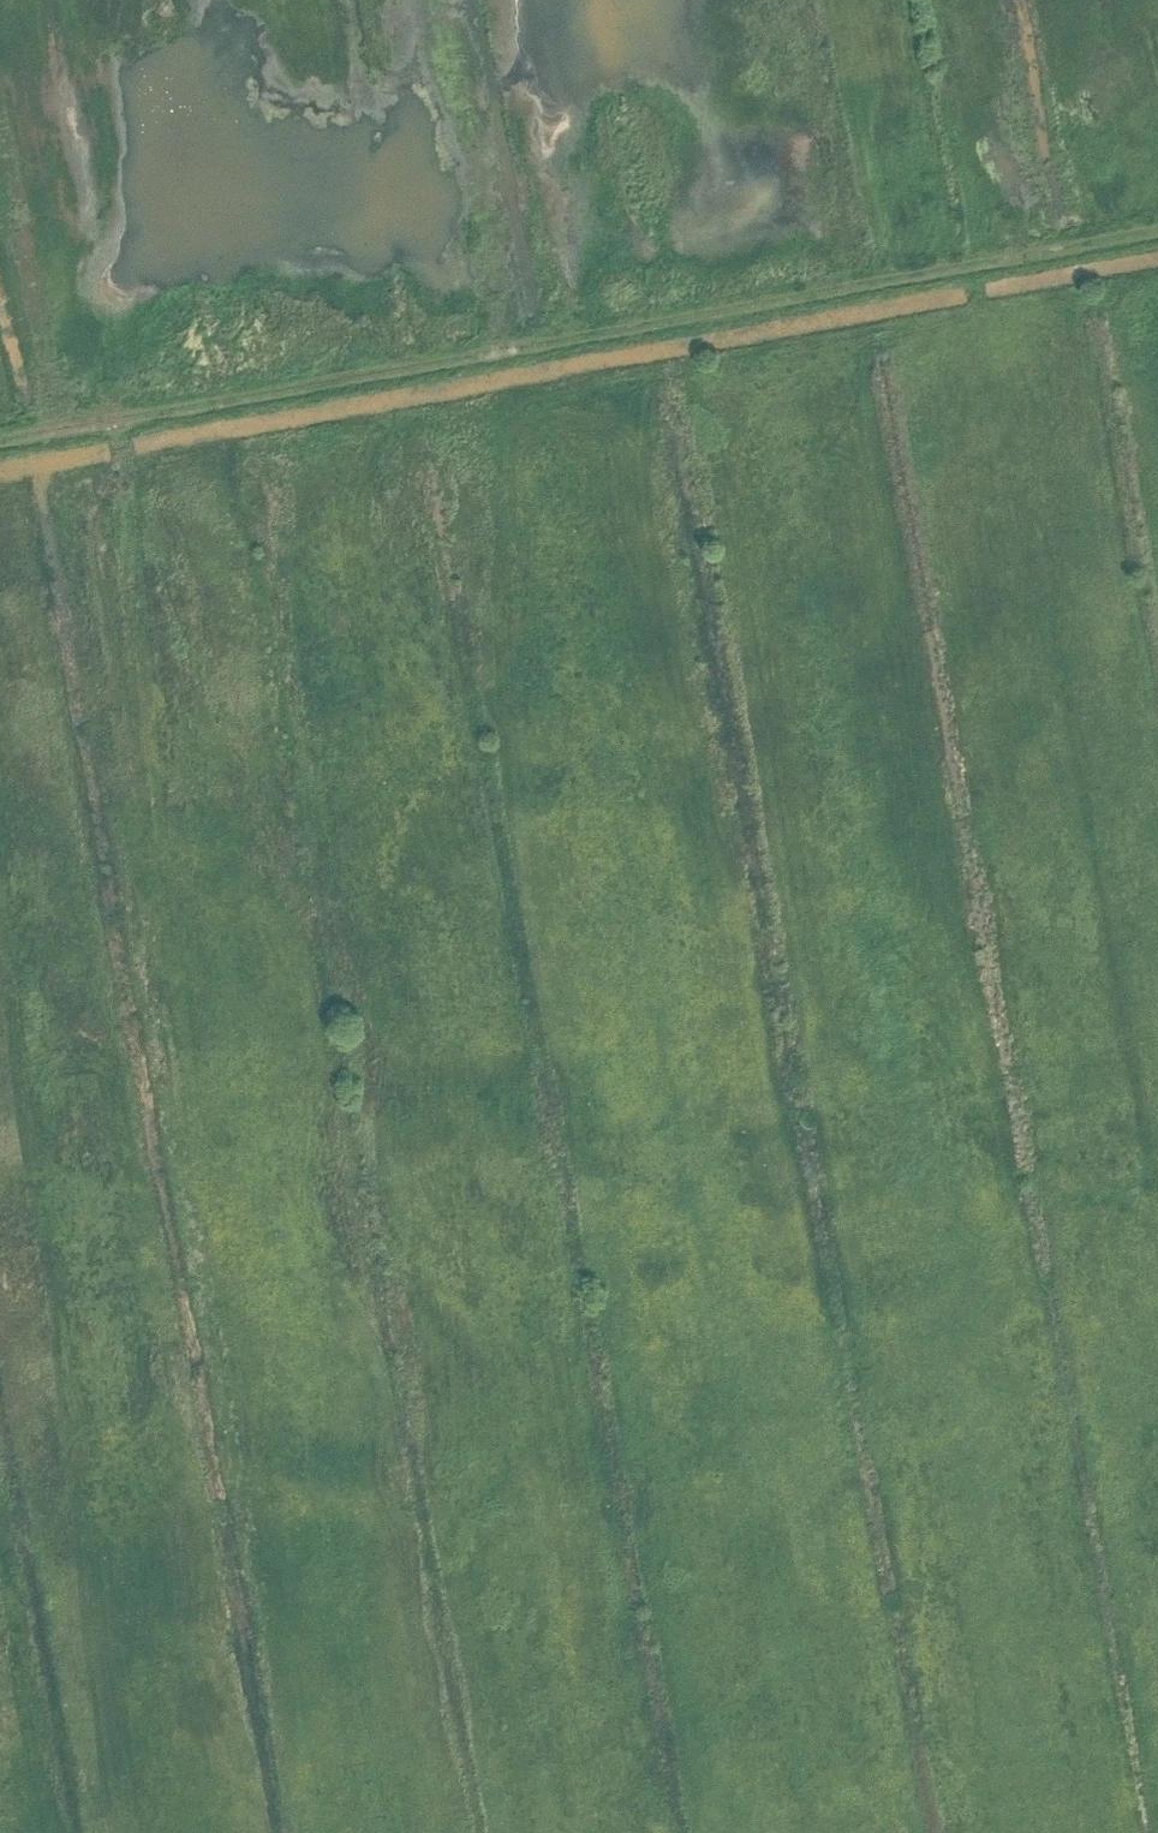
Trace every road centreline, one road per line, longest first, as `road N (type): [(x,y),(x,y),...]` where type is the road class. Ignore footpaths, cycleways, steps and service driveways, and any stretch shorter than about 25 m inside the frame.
road 1 (track): [(0,441),(1157,229)]

